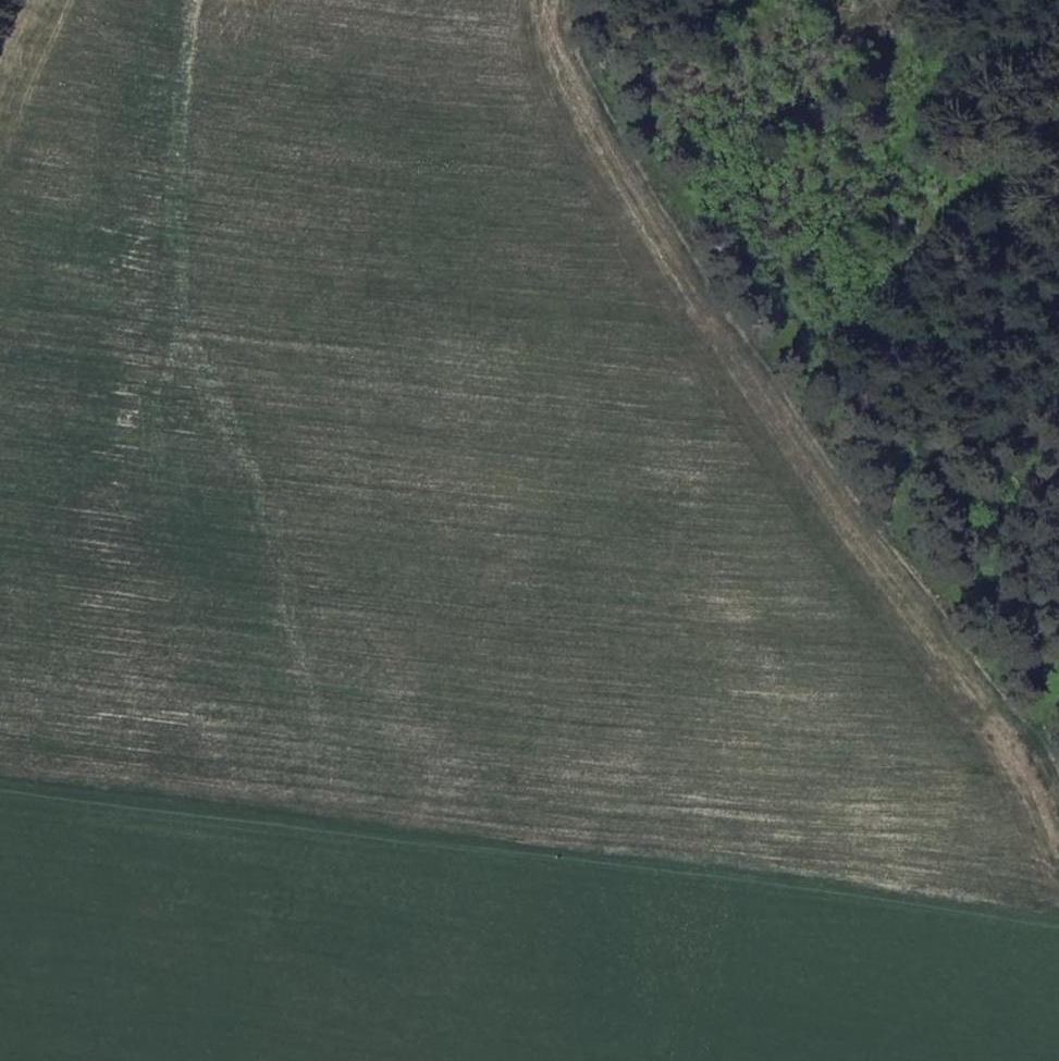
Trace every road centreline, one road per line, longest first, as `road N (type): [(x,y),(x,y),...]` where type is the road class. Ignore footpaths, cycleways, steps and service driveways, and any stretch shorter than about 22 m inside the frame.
road 1 (track): [(1058,915),(0,776)]

